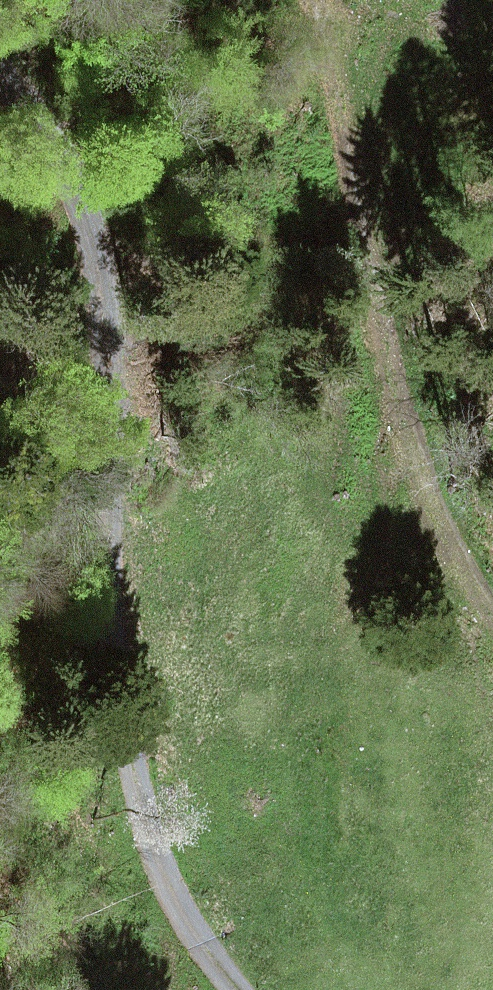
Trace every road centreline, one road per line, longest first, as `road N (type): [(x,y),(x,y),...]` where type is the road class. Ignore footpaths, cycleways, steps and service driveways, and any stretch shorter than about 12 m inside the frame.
road 1 (track): [(0,119),(62,196),(119,330),(139,770),(206,955),(234,989)]
road 2 (track): [(338,0),(419,144),(443,518),(492,596)]

